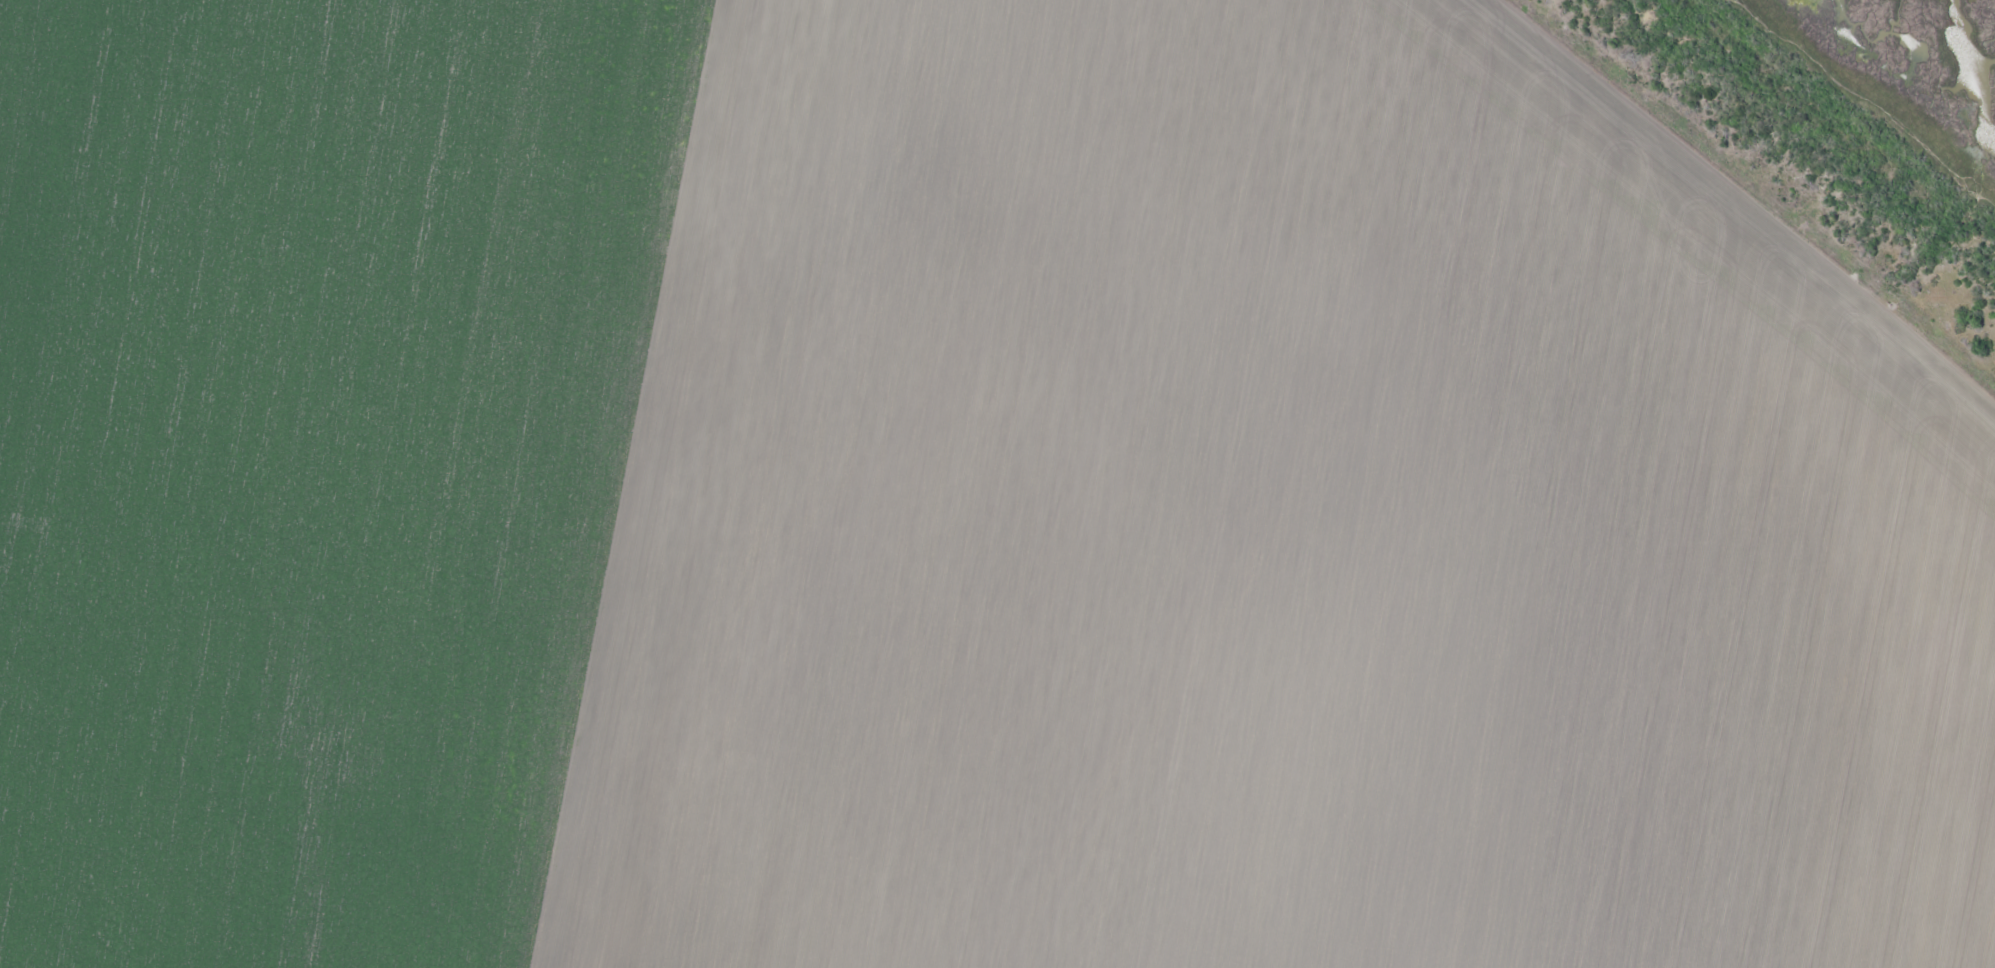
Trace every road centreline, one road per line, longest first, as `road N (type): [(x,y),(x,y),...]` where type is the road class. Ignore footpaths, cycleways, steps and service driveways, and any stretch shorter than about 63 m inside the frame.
road 1 (residential): [(1994,442),(1463,0)]

